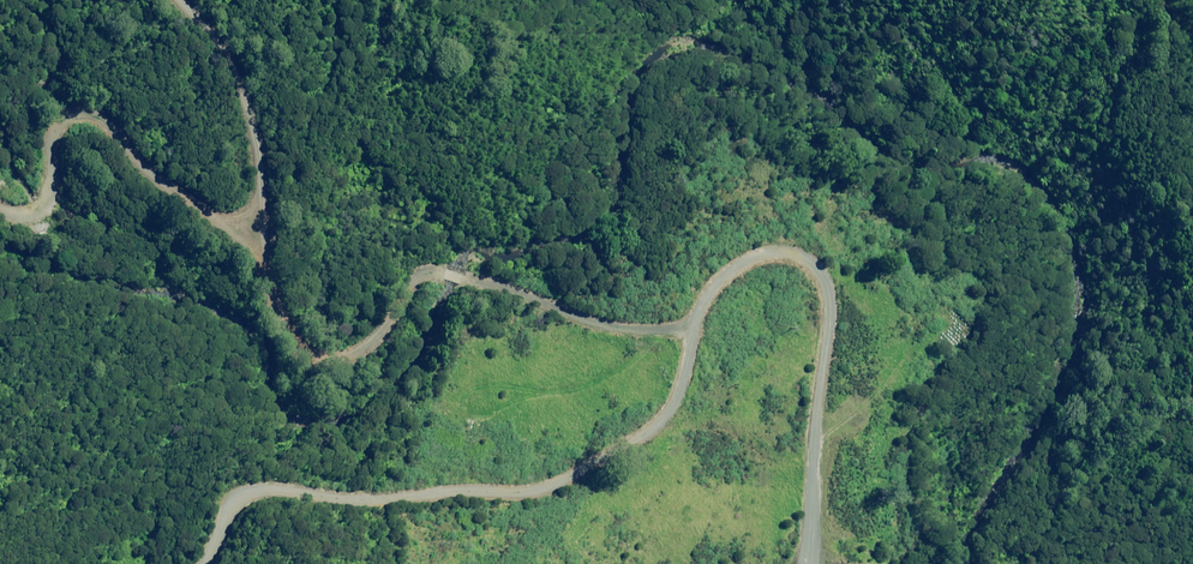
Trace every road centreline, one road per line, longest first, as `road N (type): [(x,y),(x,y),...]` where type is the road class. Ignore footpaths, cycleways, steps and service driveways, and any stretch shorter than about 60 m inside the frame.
road 1 (unclassified): [(696,324),(687,382),(666,419),(572,478),(527,492),(380,499),(262,488),(234,506),(208,563)]
road 2 (track): [(263,261),(288,326),(303,344),(340,356),(383,333),(433,272),(534,294),(608,325),(696,324)]
road 3 (residential): [(808,563),(834,309),(829,286),(808,256),(770,252),(724,278),(696,324)]
road 4 (track): [(0,208),(36,213),(48,204),(57,129),(98,119),(263,261)]
road 5 (track): [(185,0),(217,32),(247,83),(267,183),(263,261)]

